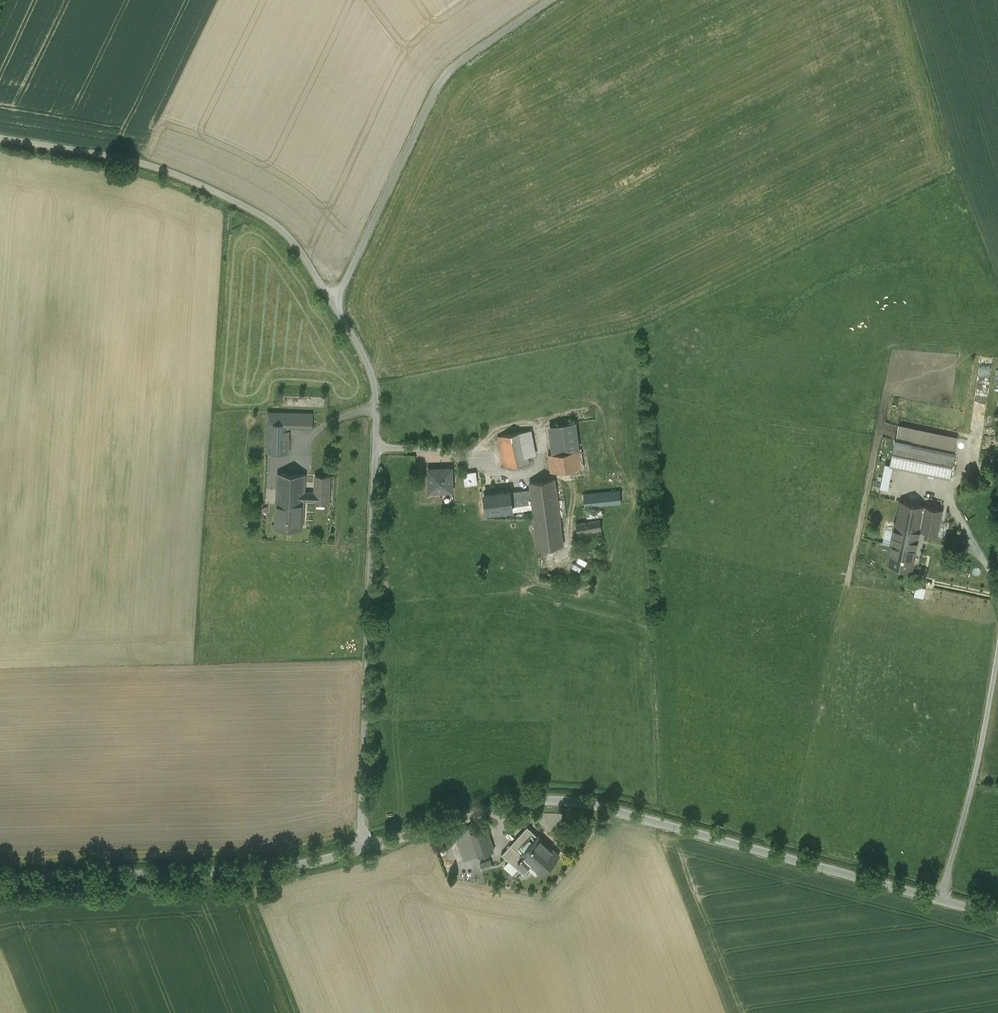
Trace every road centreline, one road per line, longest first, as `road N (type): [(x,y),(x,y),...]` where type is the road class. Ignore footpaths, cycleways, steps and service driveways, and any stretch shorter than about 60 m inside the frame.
road 1 (unclassified): [(997,915),(551,799),(483,810),(360,850)]
road 2 (unclassified): [(360,850),(379,383),(333,304)]
road 3 (unclassified): [(333,304),(288,233),(214,192),(146,164),(0,138)]
road 4 (unclassified): [(333,304),(449,70),(548,0)]
road 5 (unclassified): [(360,850),(289,868),(0,878)]

